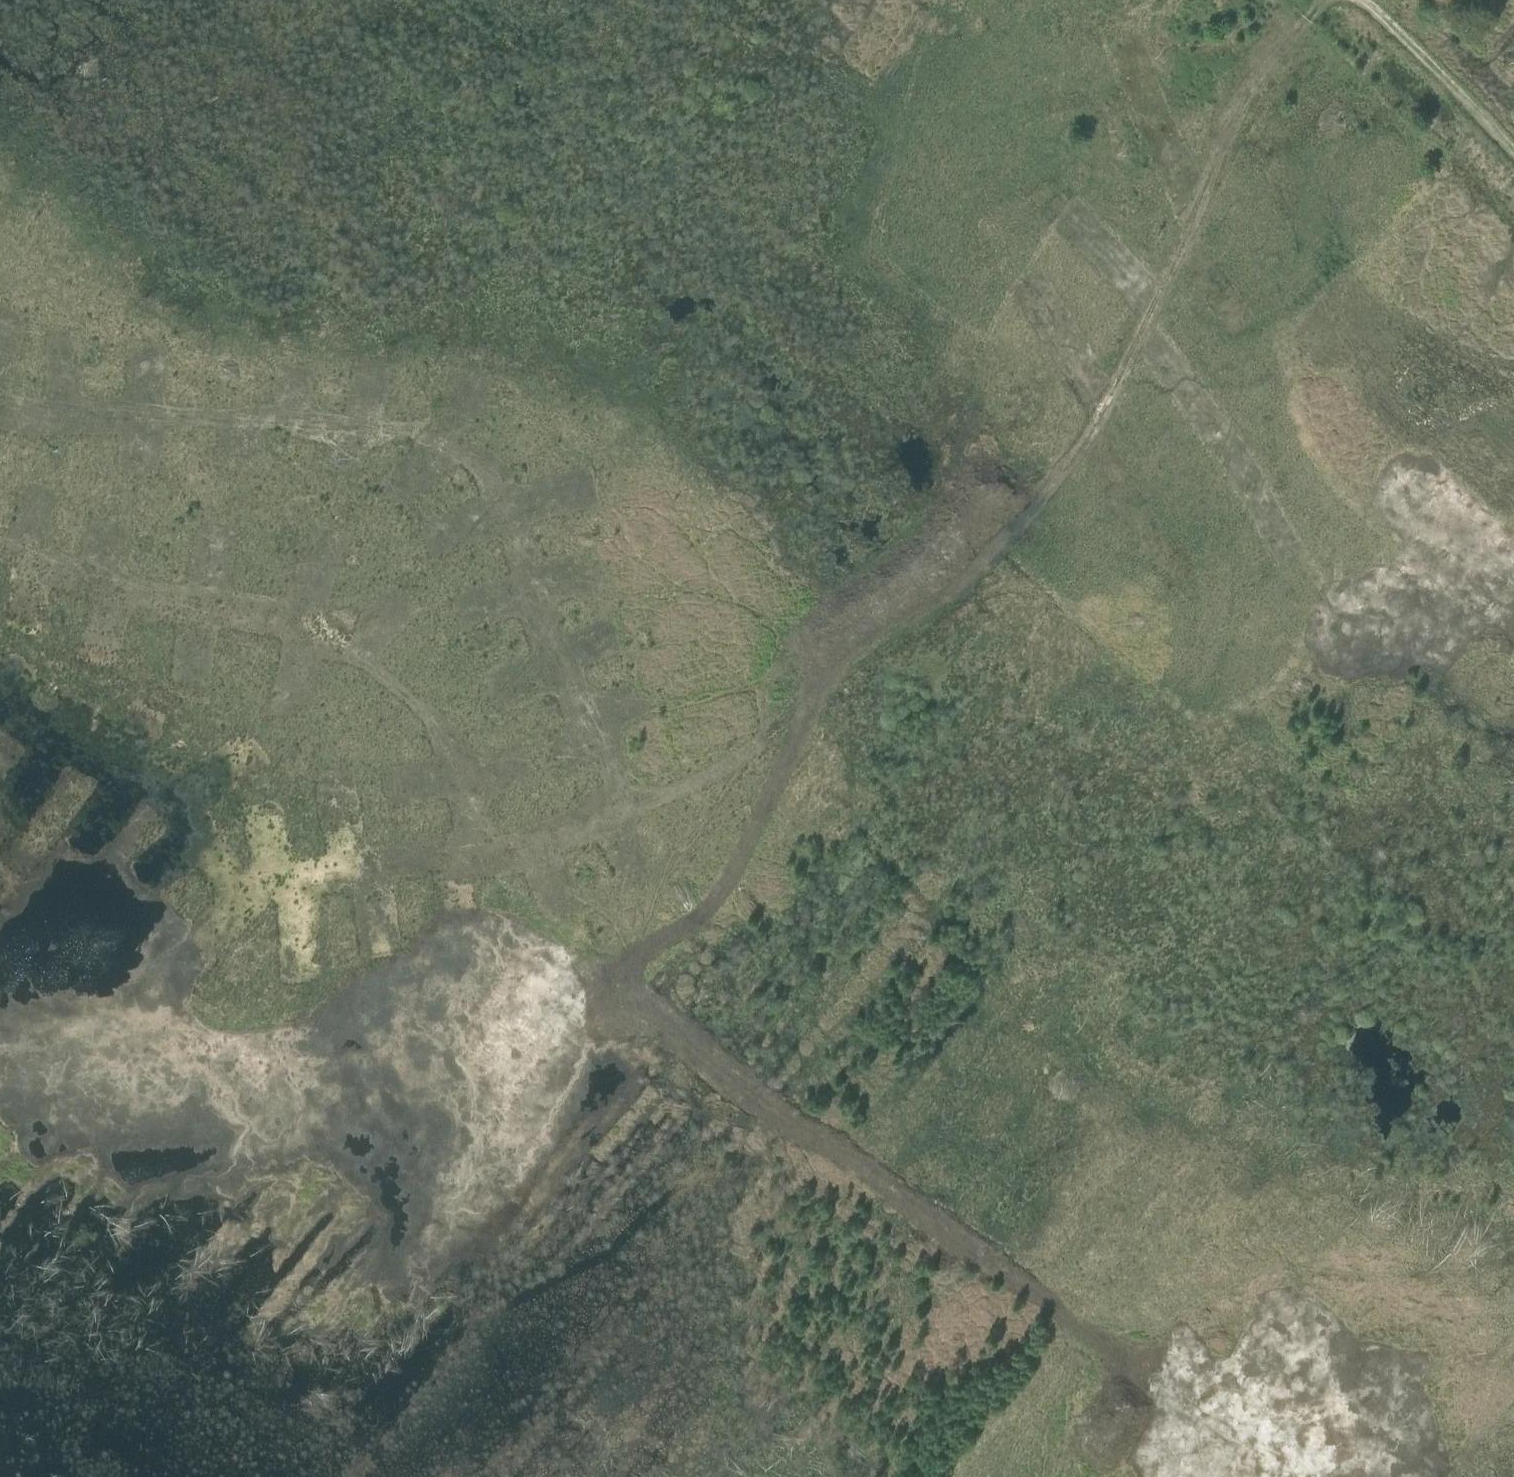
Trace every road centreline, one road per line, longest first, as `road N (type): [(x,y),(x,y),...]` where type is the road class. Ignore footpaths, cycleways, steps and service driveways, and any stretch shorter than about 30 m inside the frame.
road 1 (track): [(1325,0),(1285,45),(1245,111),(1101,415),(1051,485),(956,586),(853,654),(831,678),(812,738),(768,804),(743,875),(634,966),(645,1000),(759,1108),(891,1183),(1073,1329),(1078,1348),(1055,1411),(1063,1451),(1078,1476)]
road 2 (track): [(1078,1348),(1096,1334),(1133,1329),(1259,1275),(1436,1276),(1513,1257)]
road 3 (track): [(1513,151),(1364,0)]

